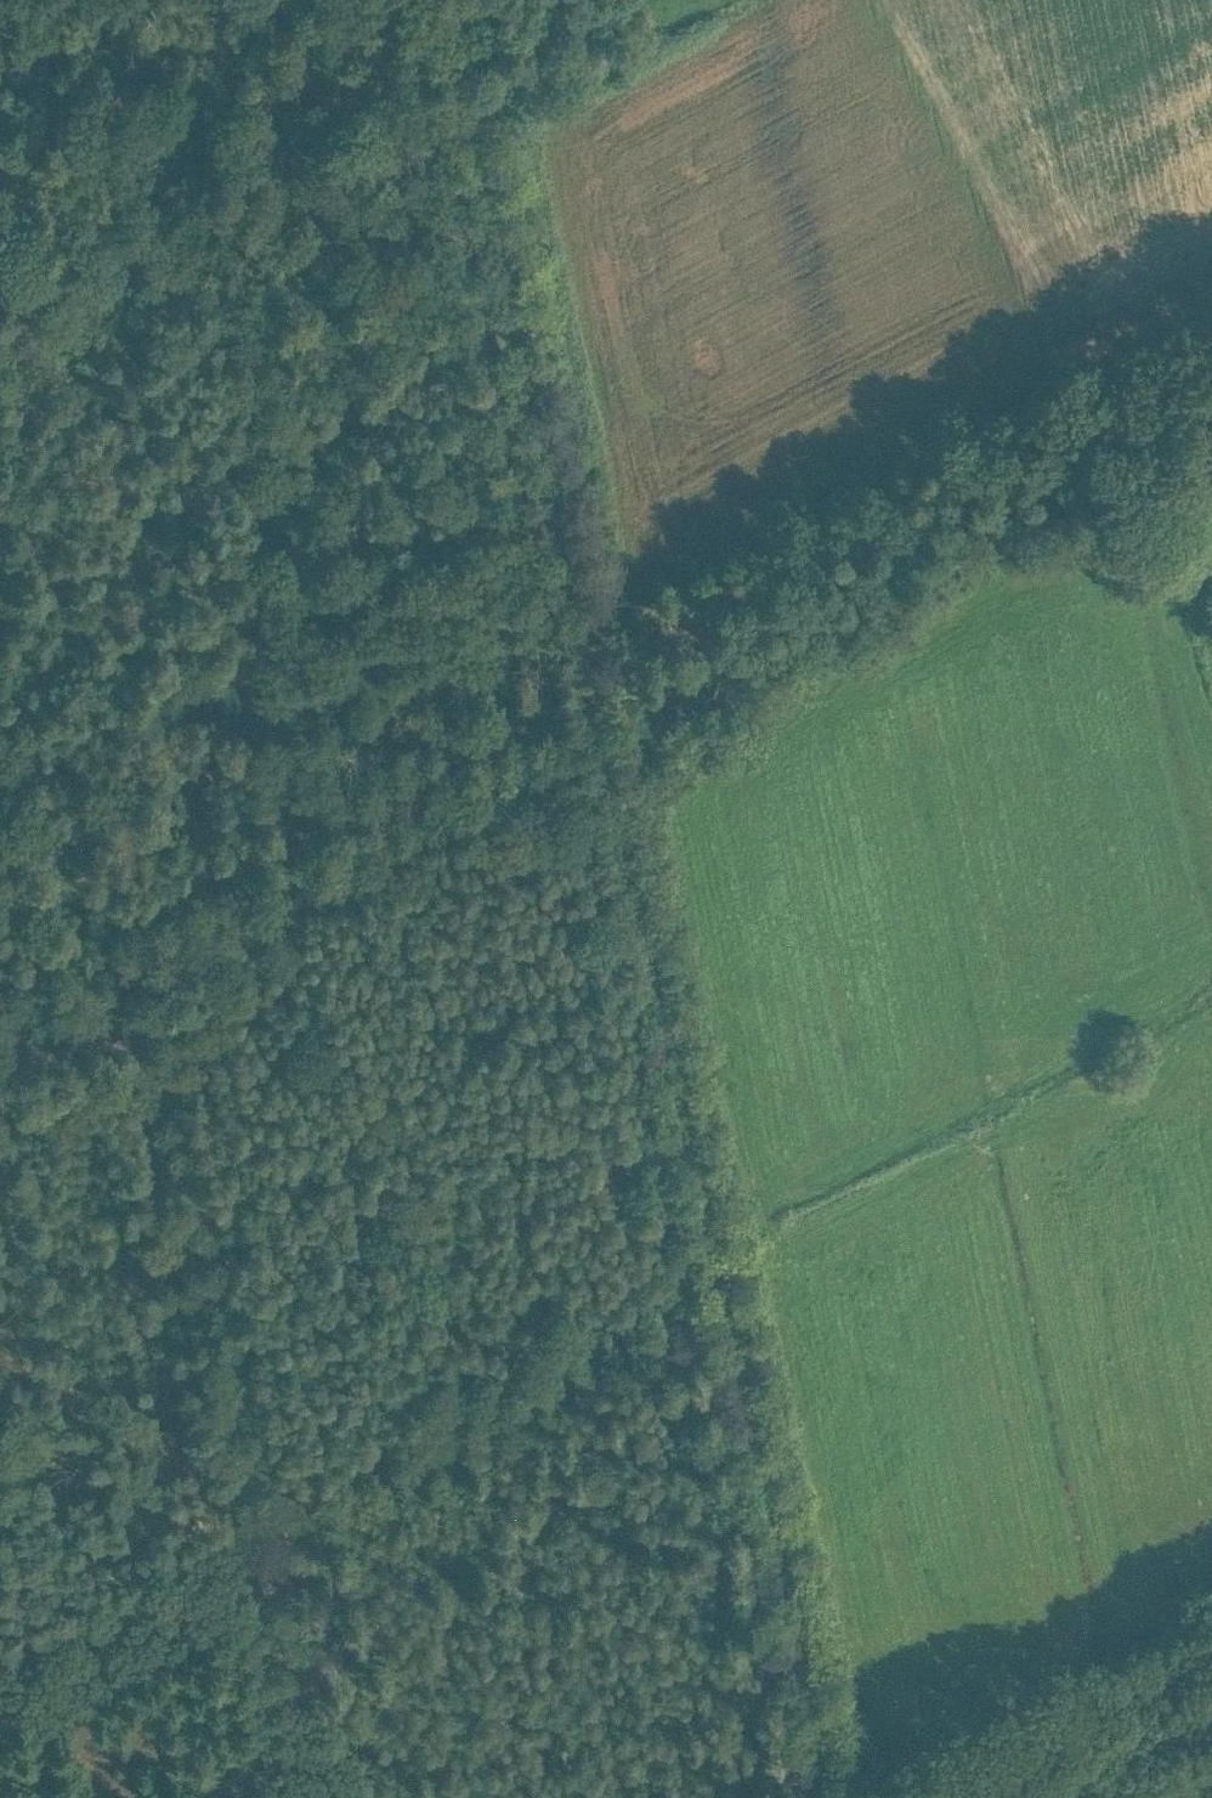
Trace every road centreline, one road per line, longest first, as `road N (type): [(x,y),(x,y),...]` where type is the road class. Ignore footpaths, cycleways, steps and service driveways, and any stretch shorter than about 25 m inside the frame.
road 1 (track): [(607,701),(452,0)]
road 2 (track): [(1211,368),(720,648),(607,701)]
road 3 (track): [(607,701),(0,1013)]
road 4 (track): [(607,701),(730,1292)]
road 5 (track): [(0,334),(473,94)]
road 6 (track): [(730,1292),(835,1797)]
road 7 (track): [(272,1528),(730,1292)]
road 8 (track): [(905,1797),(1211,1632)]
road 9 (track): [(0,1671),(272,1528)]
road 10 (track): [(272,1528),(318,1756)]

